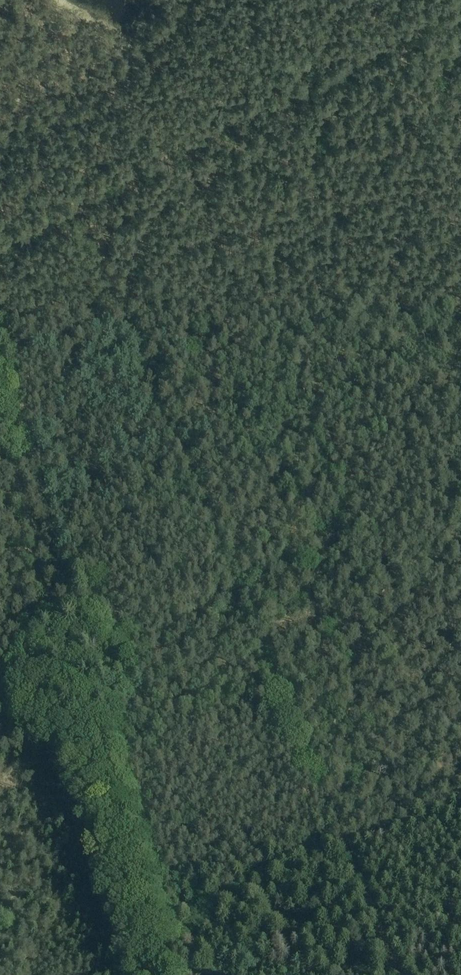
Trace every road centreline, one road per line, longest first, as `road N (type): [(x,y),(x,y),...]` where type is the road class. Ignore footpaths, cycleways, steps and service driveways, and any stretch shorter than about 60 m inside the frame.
road 1 (track): [(397,974),(82,197)]
road 2 (track): [(150,974),(0,412)]
road 3 (track): [(82,197),(93,103),(193,0)]

